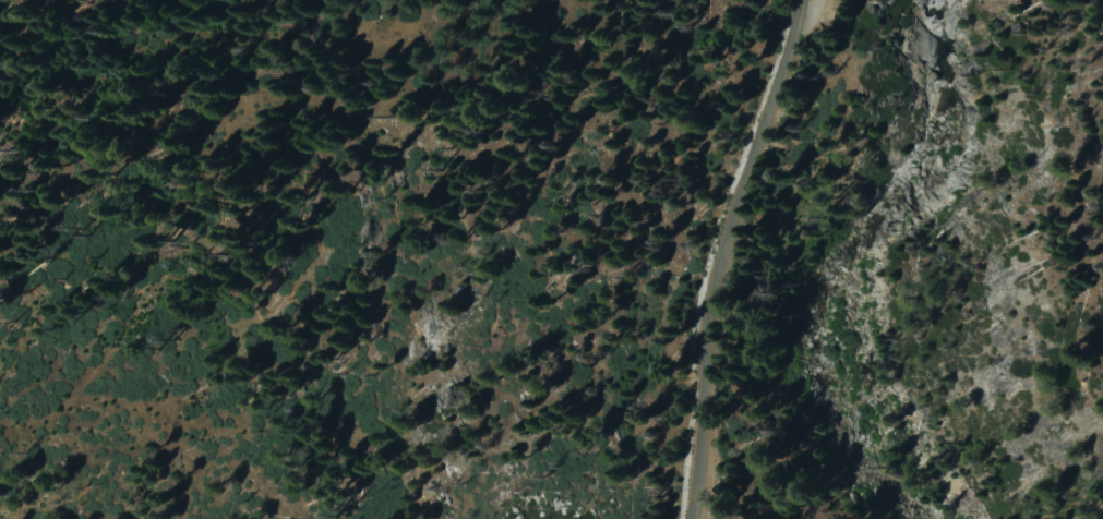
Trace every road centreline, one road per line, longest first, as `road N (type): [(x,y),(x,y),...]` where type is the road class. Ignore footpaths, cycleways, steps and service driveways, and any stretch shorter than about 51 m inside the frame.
road 1 (residential): [(689,518),(703,355),(723,257),(799,0)]

